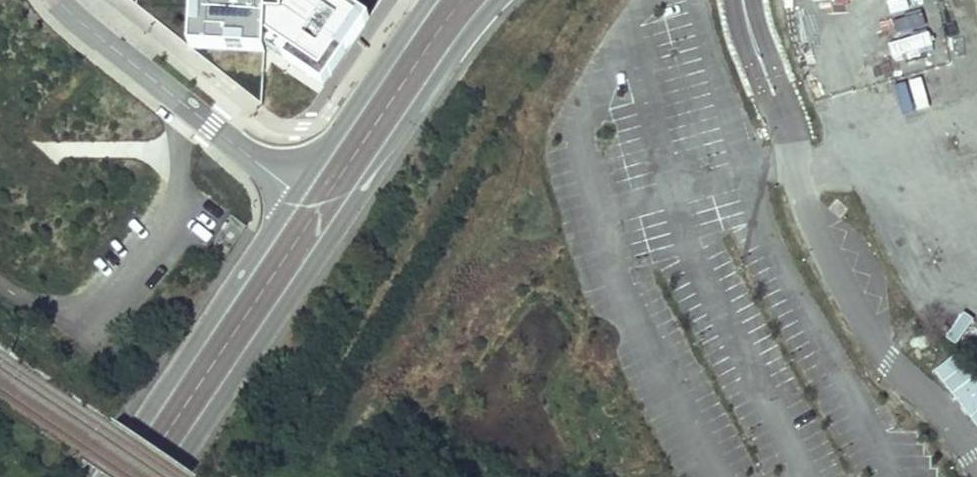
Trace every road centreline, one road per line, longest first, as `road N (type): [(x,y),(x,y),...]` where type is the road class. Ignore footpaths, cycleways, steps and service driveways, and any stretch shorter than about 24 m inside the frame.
road 1 (tertiary): [(169,476),(499,0)]
road 2 (tertiary): [(297,193),(104,476)]
road 3 (residential): [(58,0),(297,193)]
road 4 (tertiary): [(426,0),(297,193)]

